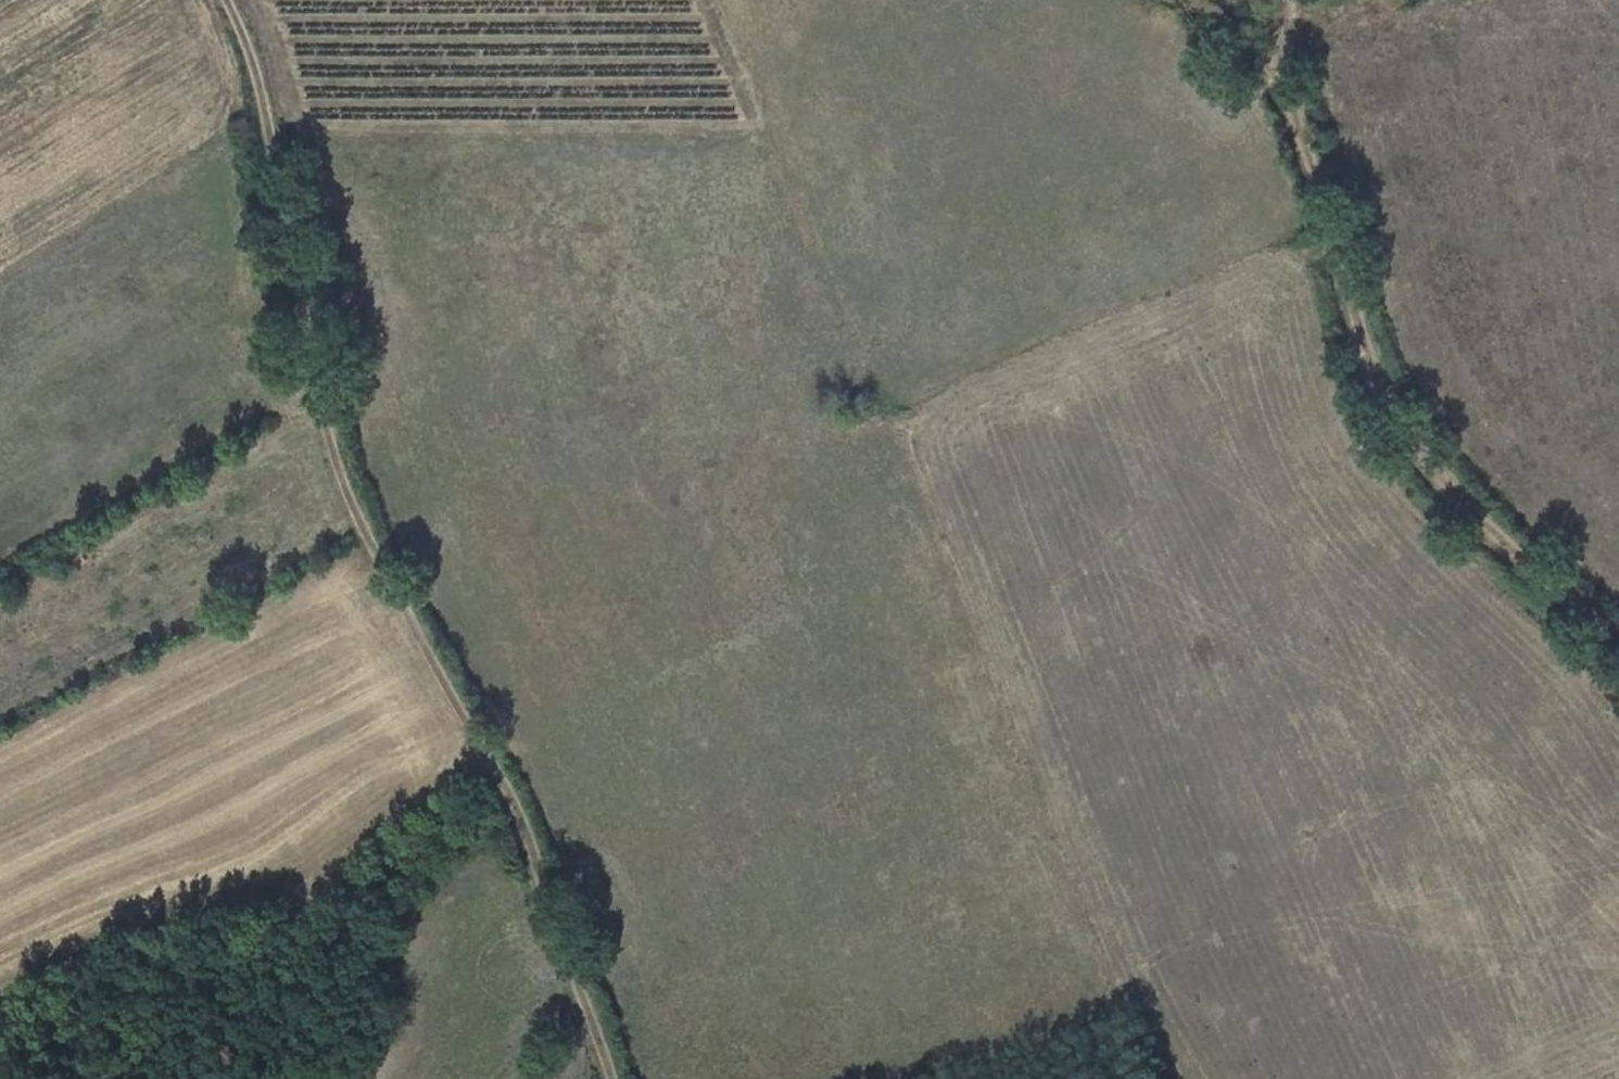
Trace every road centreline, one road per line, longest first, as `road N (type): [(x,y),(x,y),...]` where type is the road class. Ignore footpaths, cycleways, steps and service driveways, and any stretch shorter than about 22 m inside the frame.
road 1 (track): [(227,0),(266,114),(286,249),(346,483),(389,582),(486,746),(611,1078)]
road 2 (track): [(1618,646),(1430,474),(1384,397),(1278,67),(1284,0)]

